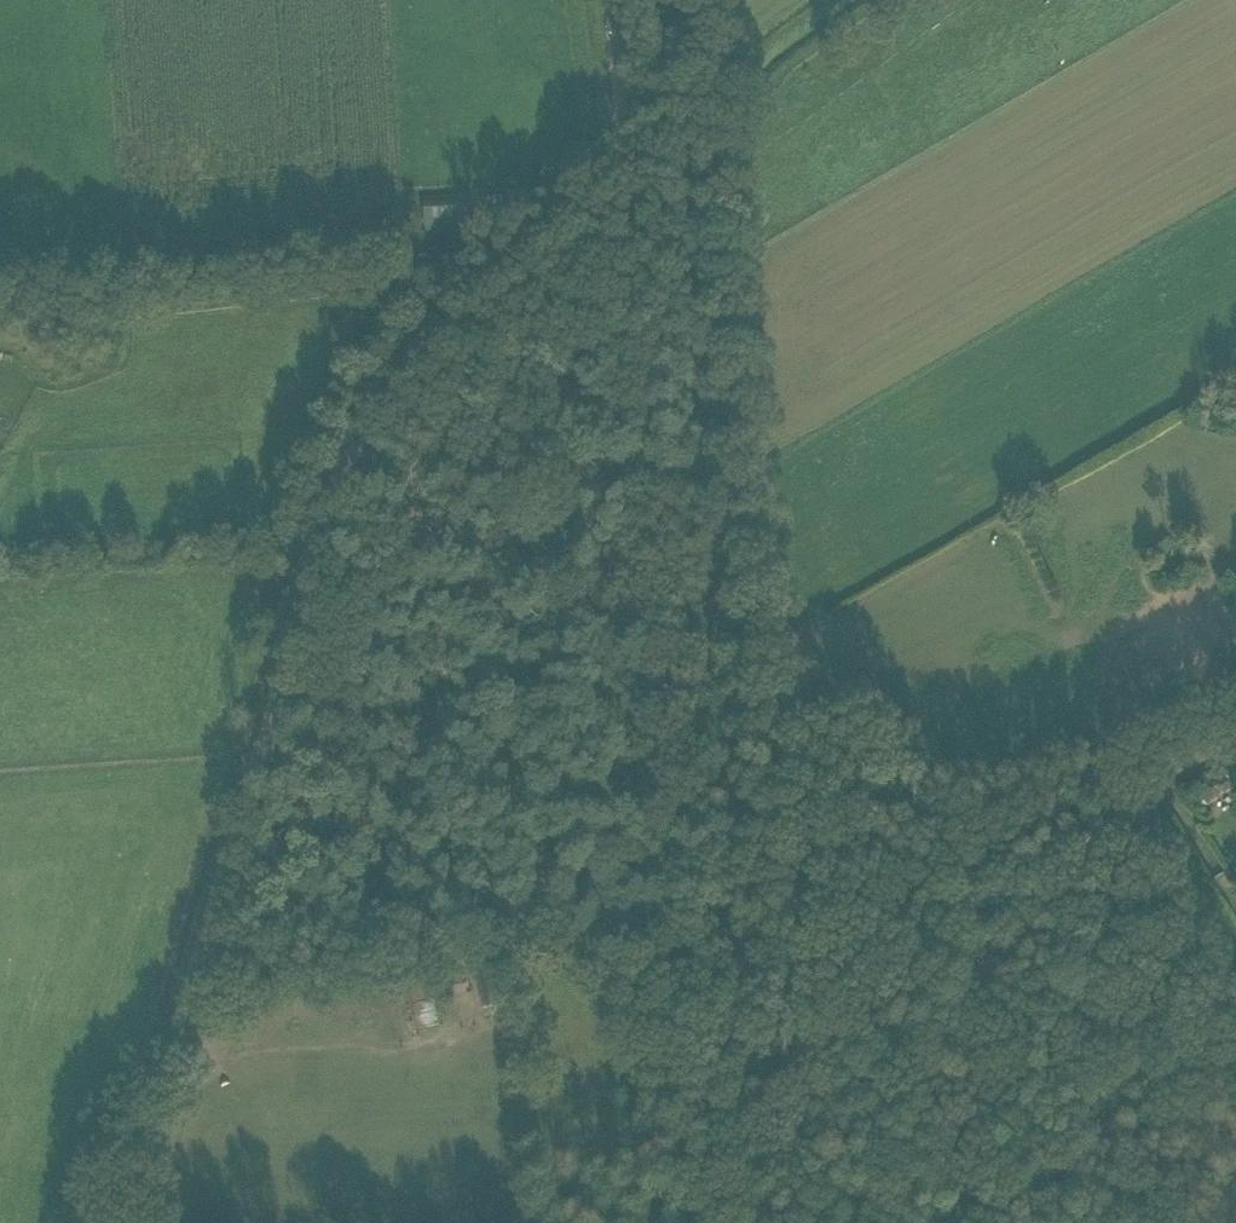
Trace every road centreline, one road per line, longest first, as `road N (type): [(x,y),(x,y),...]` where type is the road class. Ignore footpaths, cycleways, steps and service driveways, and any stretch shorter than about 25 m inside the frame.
road 1 (track): [(109,1222),(259,684),(343,446),(394,374),(604,206),(626,138),(608,0)]
road 2 (track): [(719,0),(737,109),(807,1222)]

